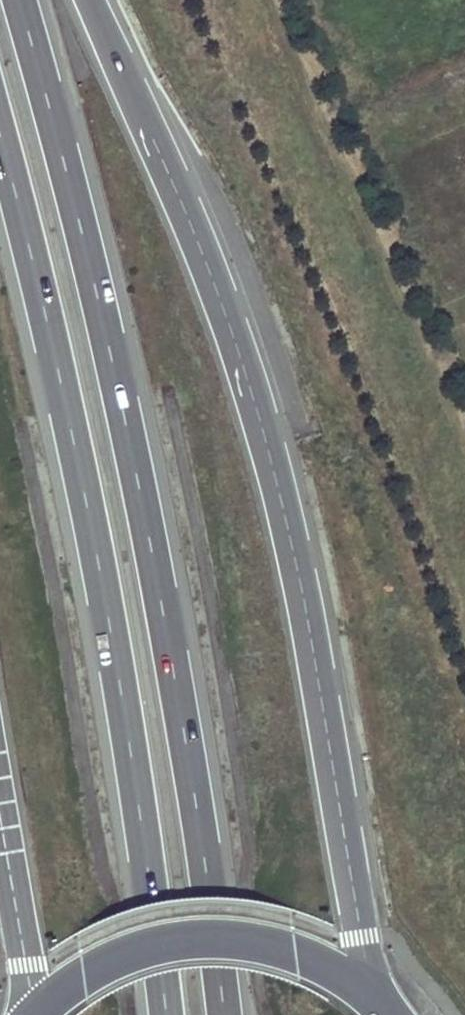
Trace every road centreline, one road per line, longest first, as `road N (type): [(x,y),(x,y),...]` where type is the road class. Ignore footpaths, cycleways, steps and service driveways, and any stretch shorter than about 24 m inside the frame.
road 1 (trunk): [(374,993),(354,918),(302,606),(256,409),(190,224),(90,0)]
road 2 (trunk): [(224,1014),(120,388),(19,0)]
road 3 (trunk): [(0,141),(96,550),(166,1014)]
road 4 (tertiary): [(374,993),(294,945),(200,930),(143,939),(82,967),(26,1011)]
road 5 (trunk): [(0,810),(27,963),(26,1011)]

